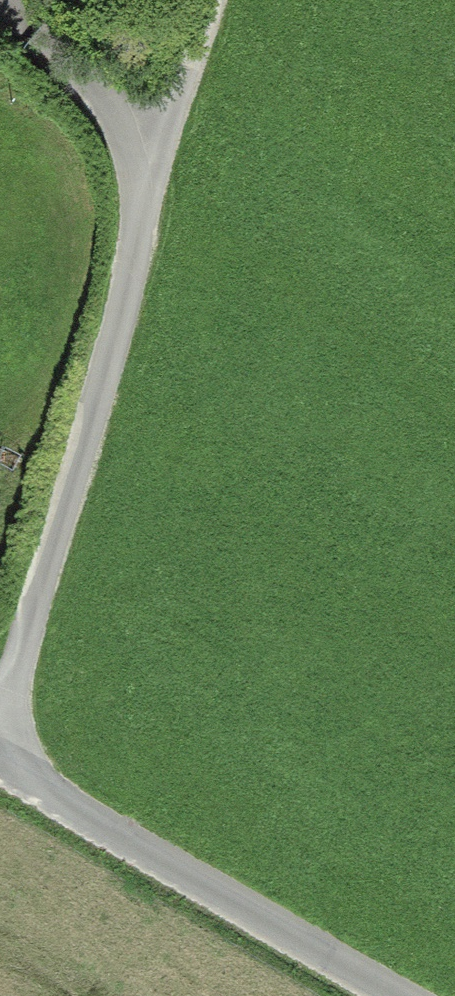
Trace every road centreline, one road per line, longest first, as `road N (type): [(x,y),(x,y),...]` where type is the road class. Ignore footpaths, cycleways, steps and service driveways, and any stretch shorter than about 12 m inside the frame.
road 1 (unclassified): [(0,753),(158,188),(111,97),(63,37)]
road 2 (unclassified): [(397,995),(0,766)]
road 3 (track): [(158,188),(210,0)]

